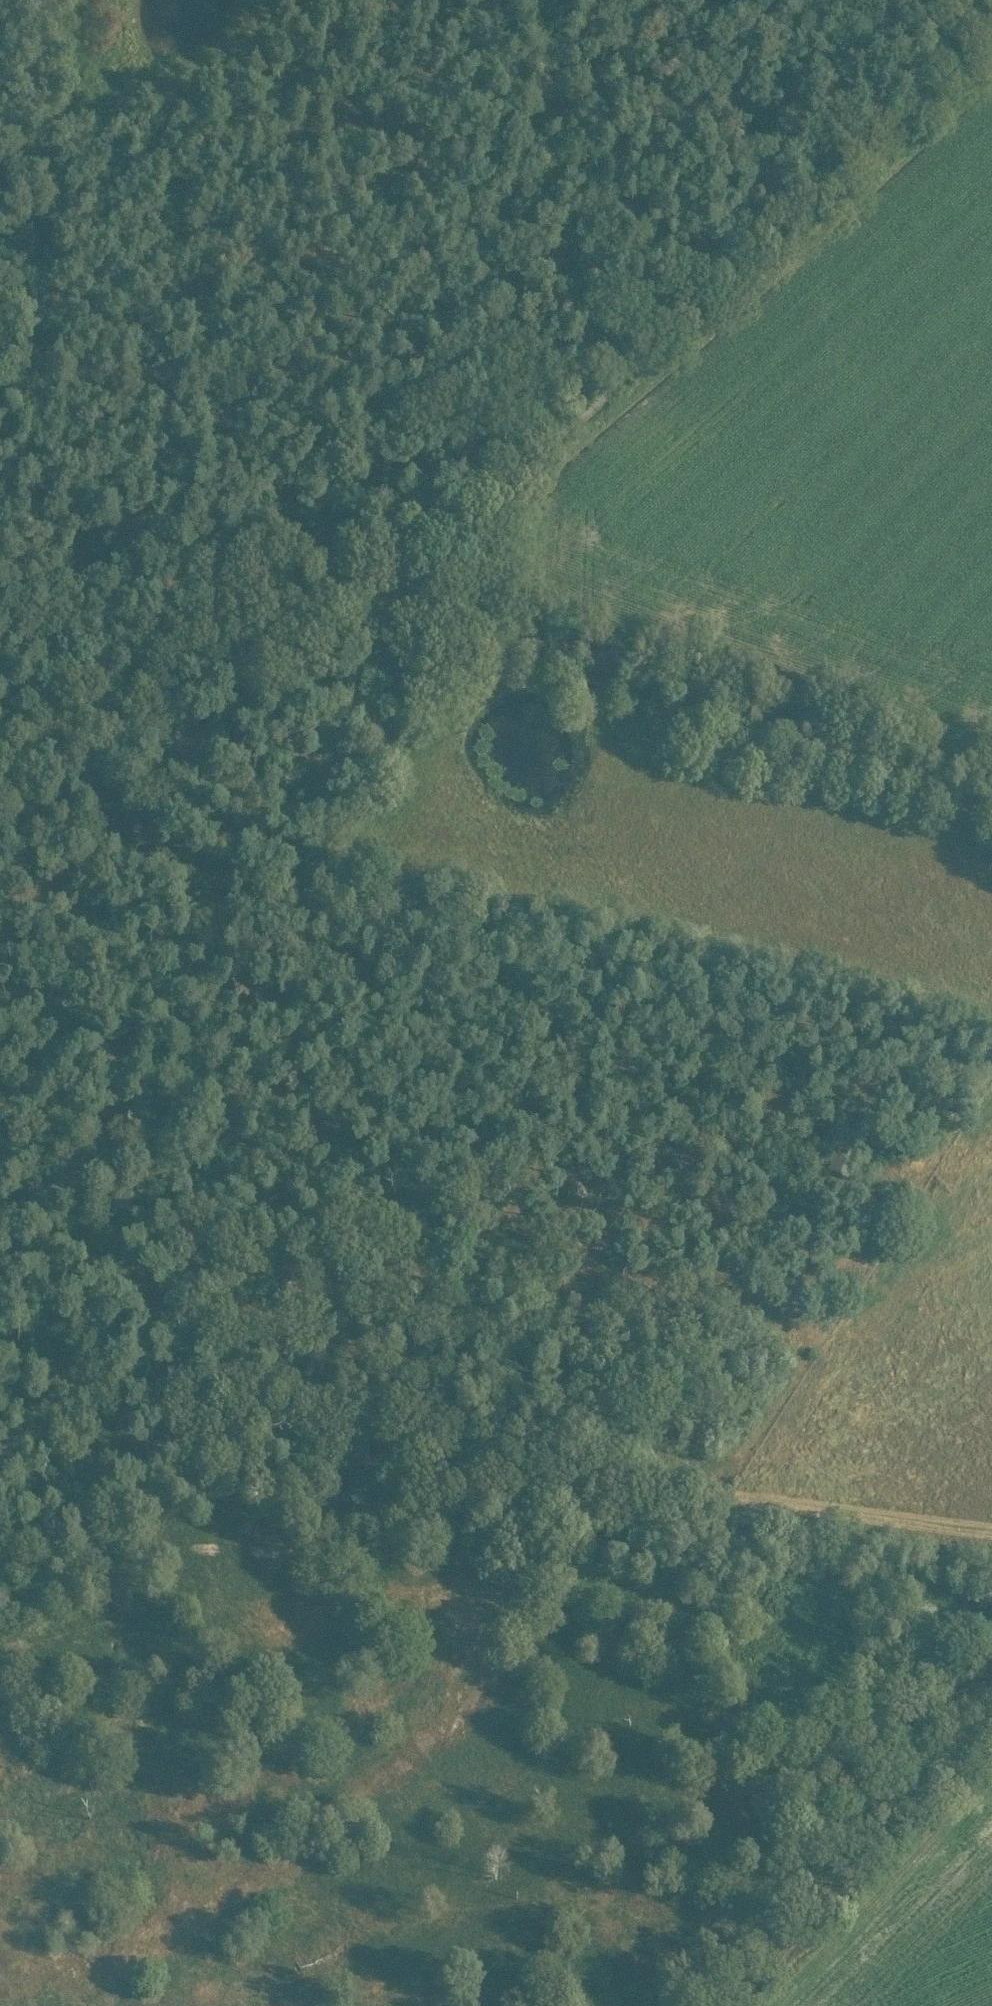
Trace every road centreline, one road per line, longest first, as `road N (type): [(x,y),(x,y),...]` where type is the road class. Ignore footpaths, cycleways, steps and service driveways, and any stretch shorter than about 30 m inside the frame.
road 1 (track): [(381,580),(991,56)]
road 2 (track): [(991,793),(381,580)]
road 3 (track): [(0,759),(381,580)]

